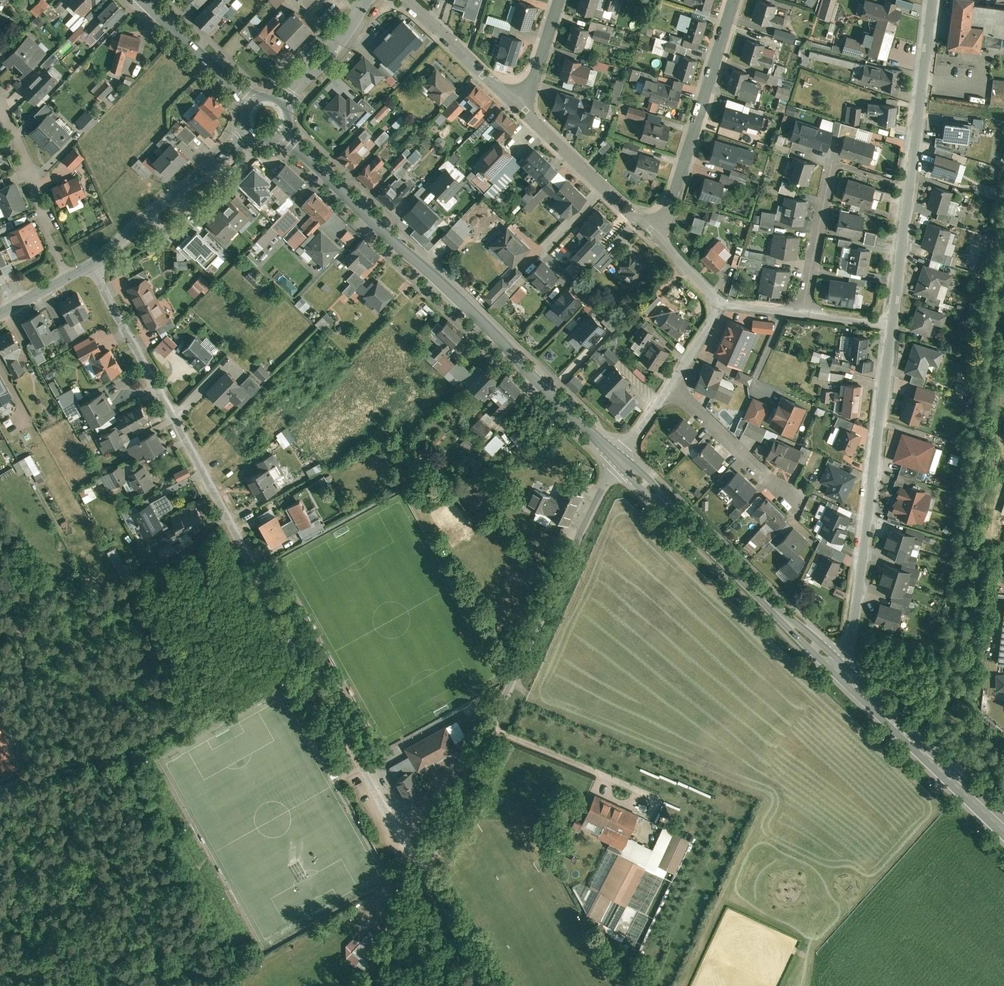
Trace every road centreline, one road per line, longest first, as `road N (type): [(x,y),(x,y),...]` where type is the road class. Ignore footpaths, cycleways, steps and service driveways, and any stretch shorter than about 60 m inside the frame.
road 1 (unclassified): [(423,871),(89,265)]
road 2 (secondary): [(283,135),(617,457)]
road 3 (residential): [(617,457),(423,871)]
road 4 (residential): [(835,665),(853,626),(891,324)]
road 5 (residential): [(891,324),(934,0)]
road 6 (secondary): [(617,457),(835,665)]
road 7 (residential): [(649,229),(671,203),(733,0)]
road 8 (secondary): [(835,665),(1003,824)]
road 9 (residential): [(521,110),(649,229)]
road 10 (residential): [(401,0),(521,110)]
road 11 (residential): [(789,495),(671,384)]
road 12 (residential): [(831,161),(804,312)]
road 13 (unclassified): [(89,265),(204,173)]
road 14 (secondary): [(145,0),(247,103)]
road 15 (residential): [(0,107),(51,242)]
road 16 (residential): [(364,0),(325,60),(283,101)]
road 17 (unclassified): [(484,985),(423,871)]

